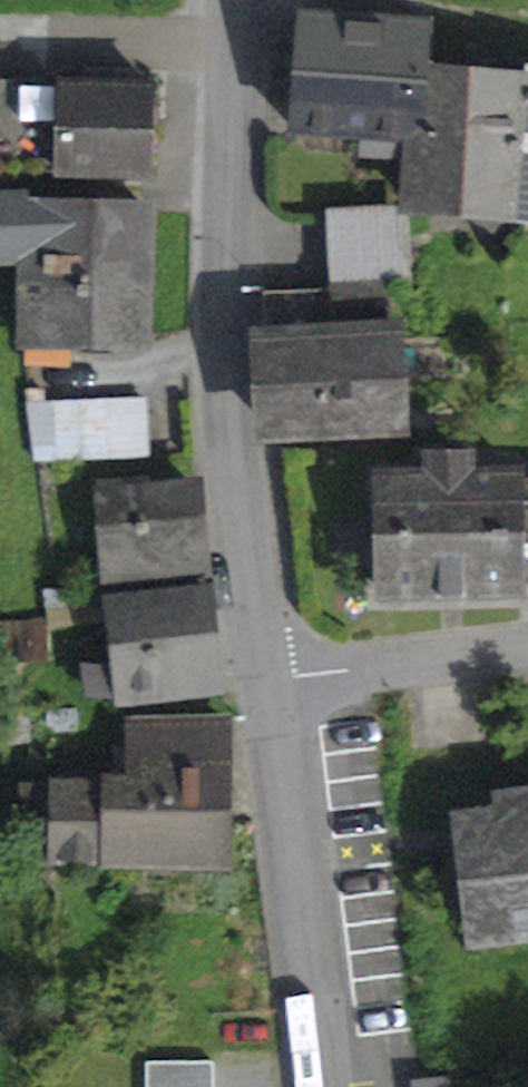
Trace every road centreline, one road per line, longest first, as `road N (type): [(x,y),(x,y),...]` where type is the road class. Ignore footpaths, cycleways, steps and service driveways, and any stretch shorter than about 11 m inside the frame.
road 1 (residential): [(270,683),(237,453),(232,222),(241,0)]
road 2 (residential): [(320,1086),(270,683)]
road 3 (residential): [(527,651),(270,683)]

